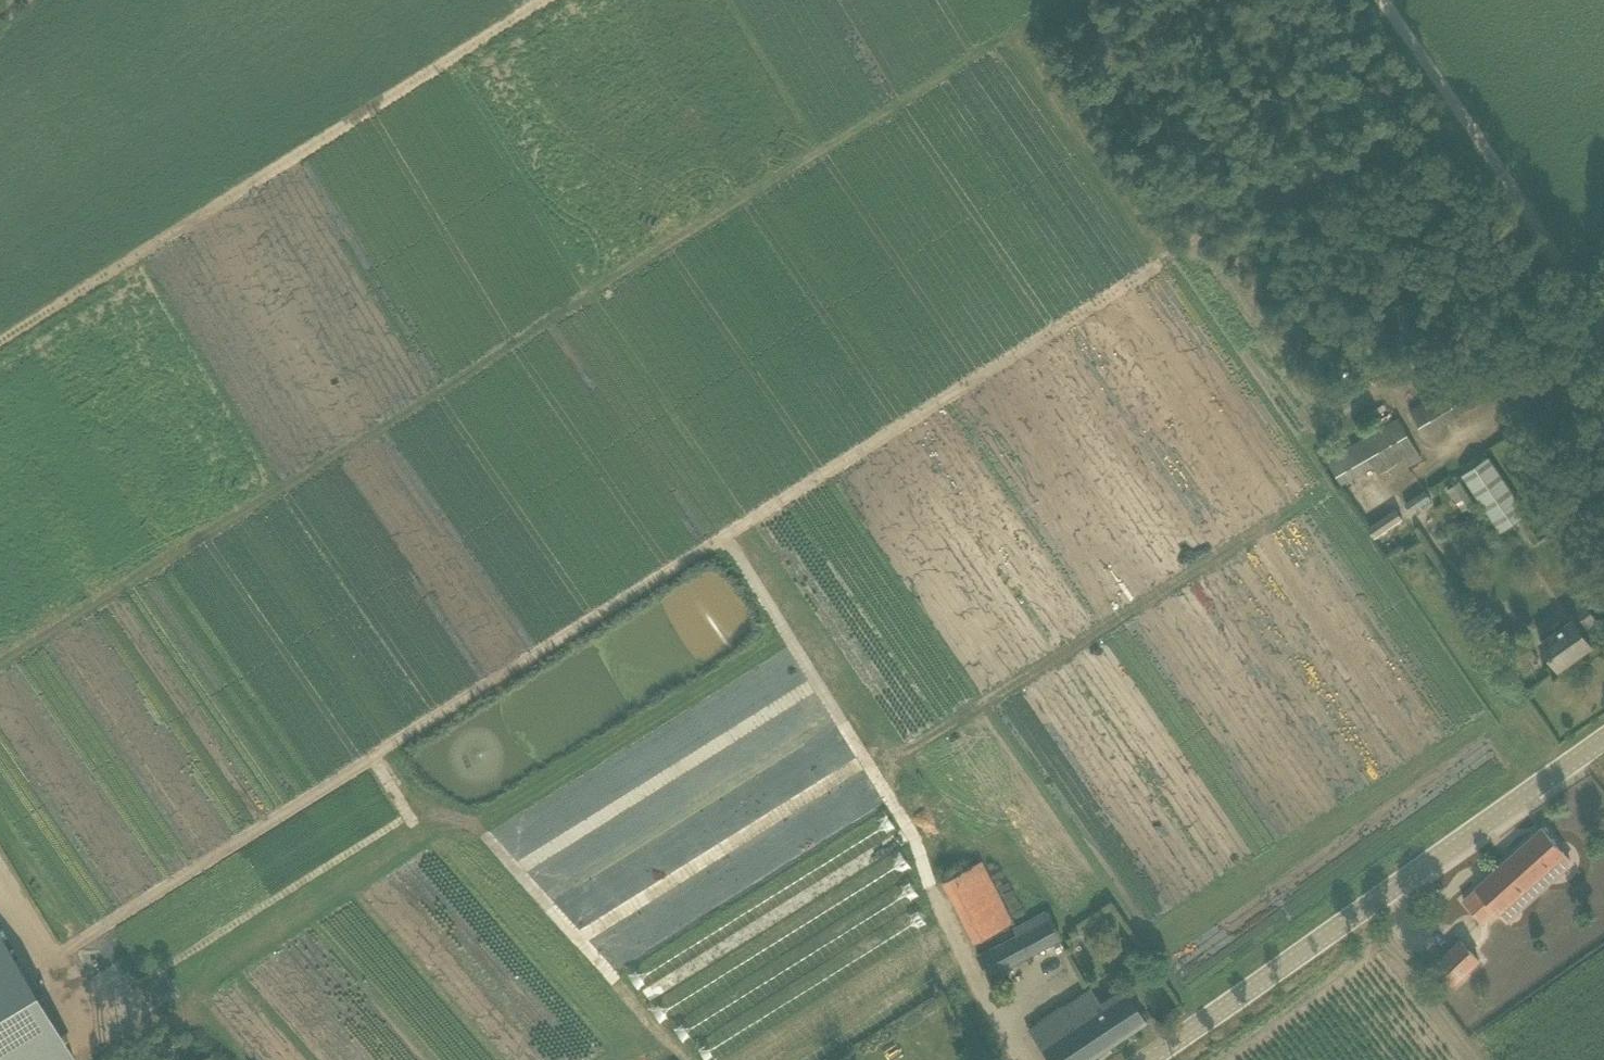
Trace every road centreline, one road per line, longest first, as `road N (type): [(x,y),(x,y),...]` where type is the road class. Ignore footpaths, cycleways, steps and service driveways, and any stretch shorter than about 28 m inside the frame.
road 1 (tertiary): [(1138,1059),(1603,739)]
road 2 (track): [(1388,0),(1588,291)]

